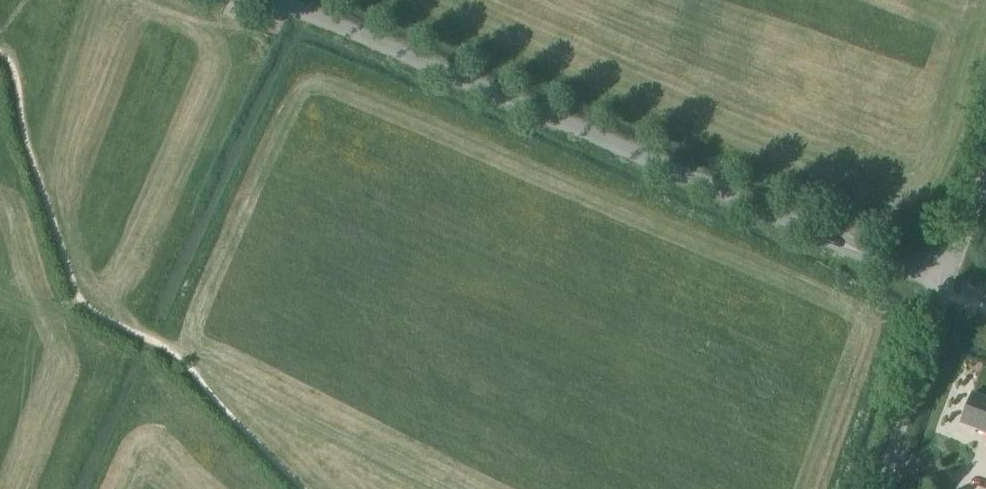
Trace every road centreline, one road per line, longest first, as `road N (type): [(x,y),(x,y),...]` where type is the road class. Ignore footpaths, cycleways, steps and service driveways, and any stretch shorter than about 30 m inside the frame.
road 1 (unclassified): [(879,488),(985,175)]

